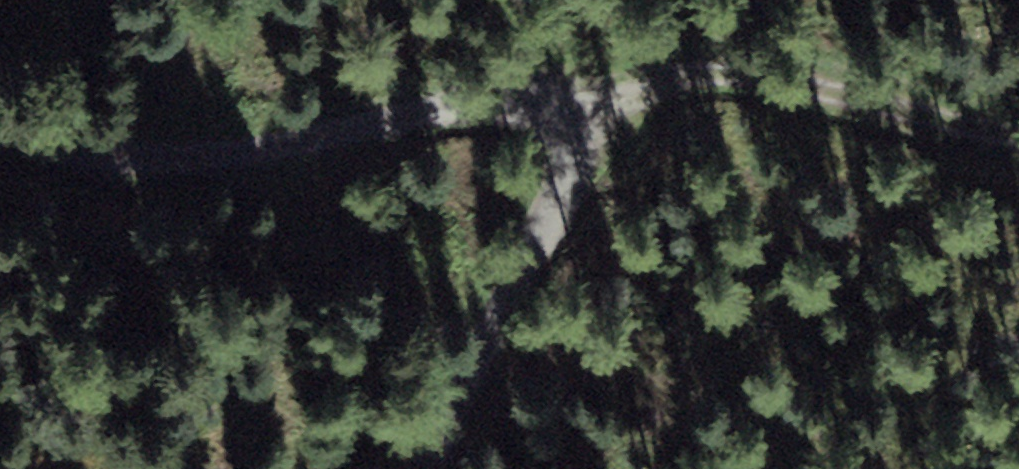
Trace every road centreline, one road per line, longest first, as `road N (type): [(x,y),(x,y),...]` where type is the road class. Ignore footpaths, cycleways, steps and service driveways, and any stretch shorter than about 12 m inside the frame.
road 1 (track): [(420,468),(604,89),(162,163),(107,158),(0,126)]
road 2 (track): [(1018,132),(717,67),(604,89)]

